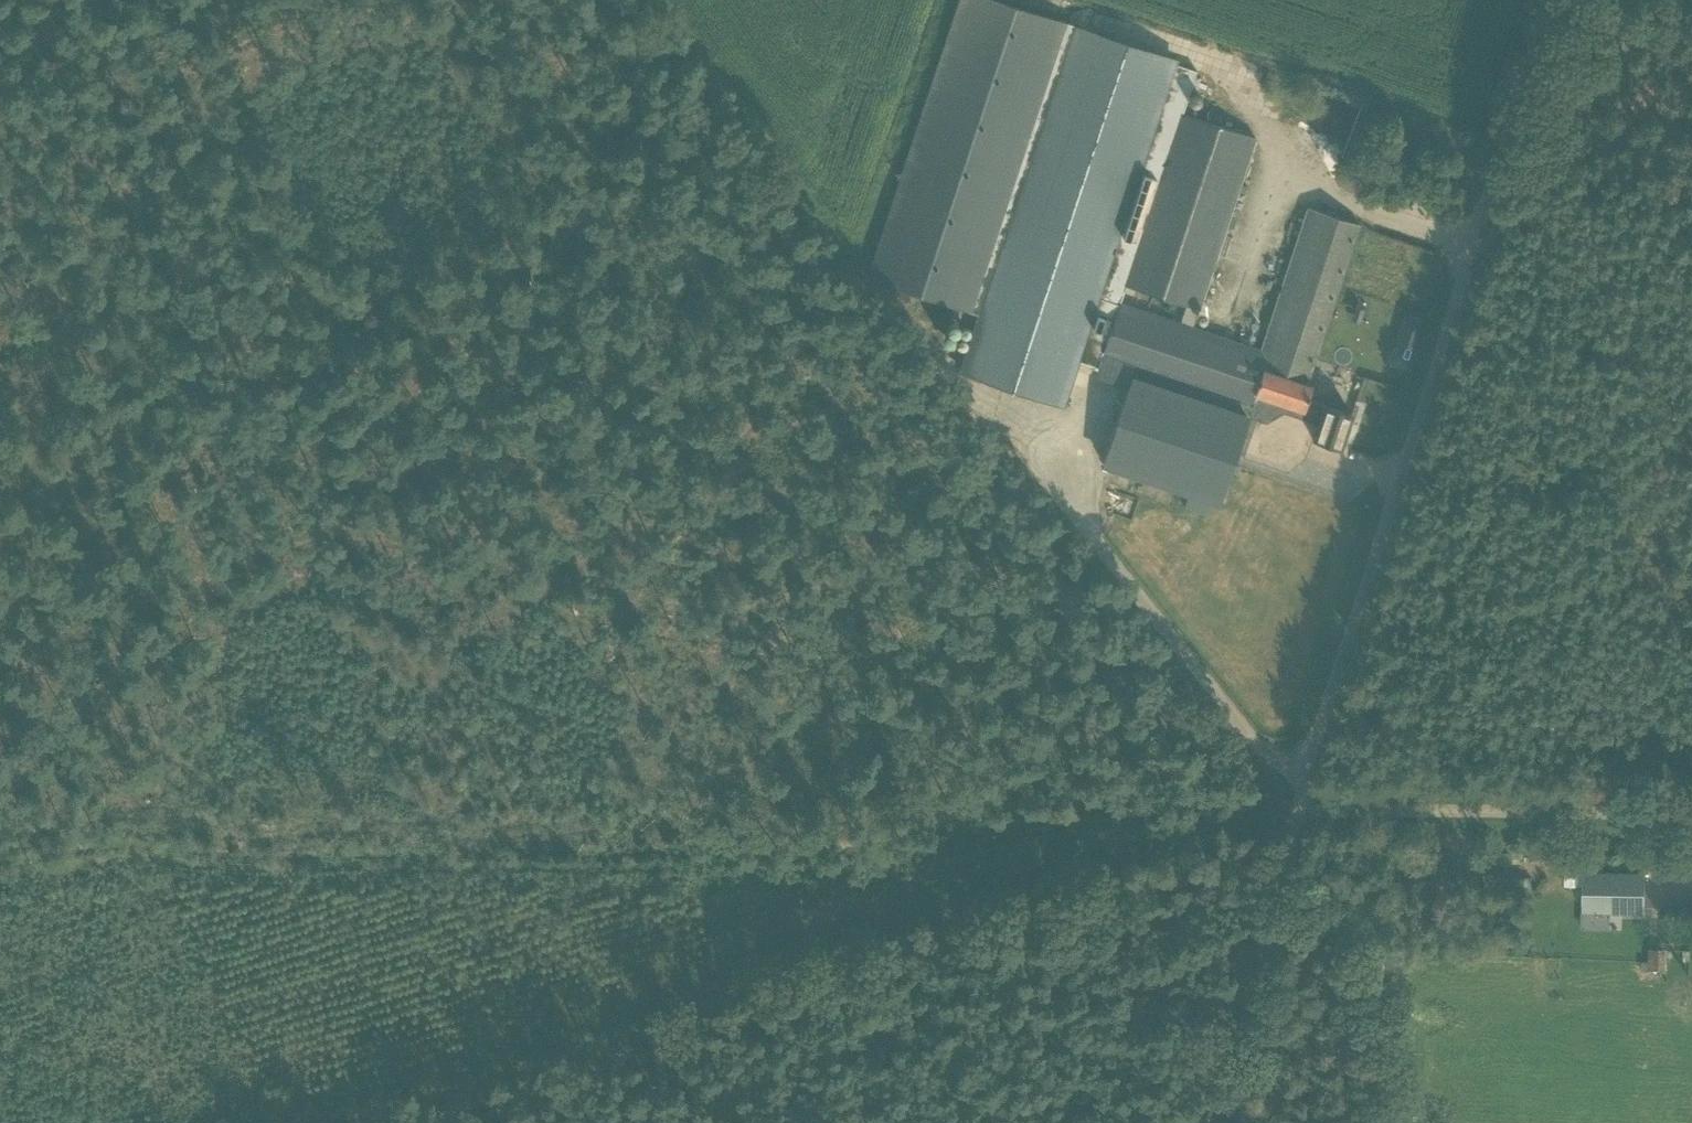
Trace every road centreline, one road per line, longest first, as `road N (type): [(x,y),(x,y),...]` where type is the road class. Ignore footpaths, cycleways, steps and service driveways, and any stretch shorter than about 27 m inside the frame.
road 1 (track): [(1288,833),(307,1122)]
road 2 (unclassified): [(1296,809),(1488,197)]
road 3 (unclassified): [(1296,809),(1691,815)]
road 4 (track): [(1194,1122),(1288,833)]
road 5 (track): [(1488,197),(1550,0)]

